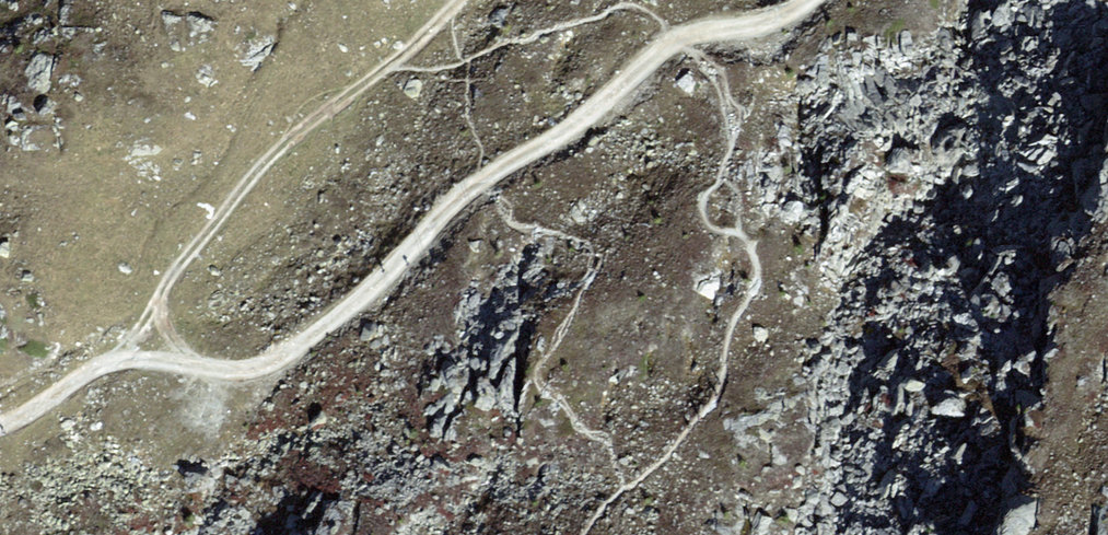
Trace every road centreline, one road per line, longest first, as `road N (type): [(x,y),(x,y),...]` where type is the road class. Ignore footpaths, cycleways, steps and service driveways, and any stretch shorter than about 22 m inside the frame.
road 1 (track): [(0,427),(109,364),(136,360),(239,374),(288,357),(463,196),(581,121),(679,40)]
road 2 (track): [(460,0),(394,63),(271,157),(171,274),(158,305),(165,327),(201,368)]
road 3 (track): [(679,40),(764,23),(808,0)]

